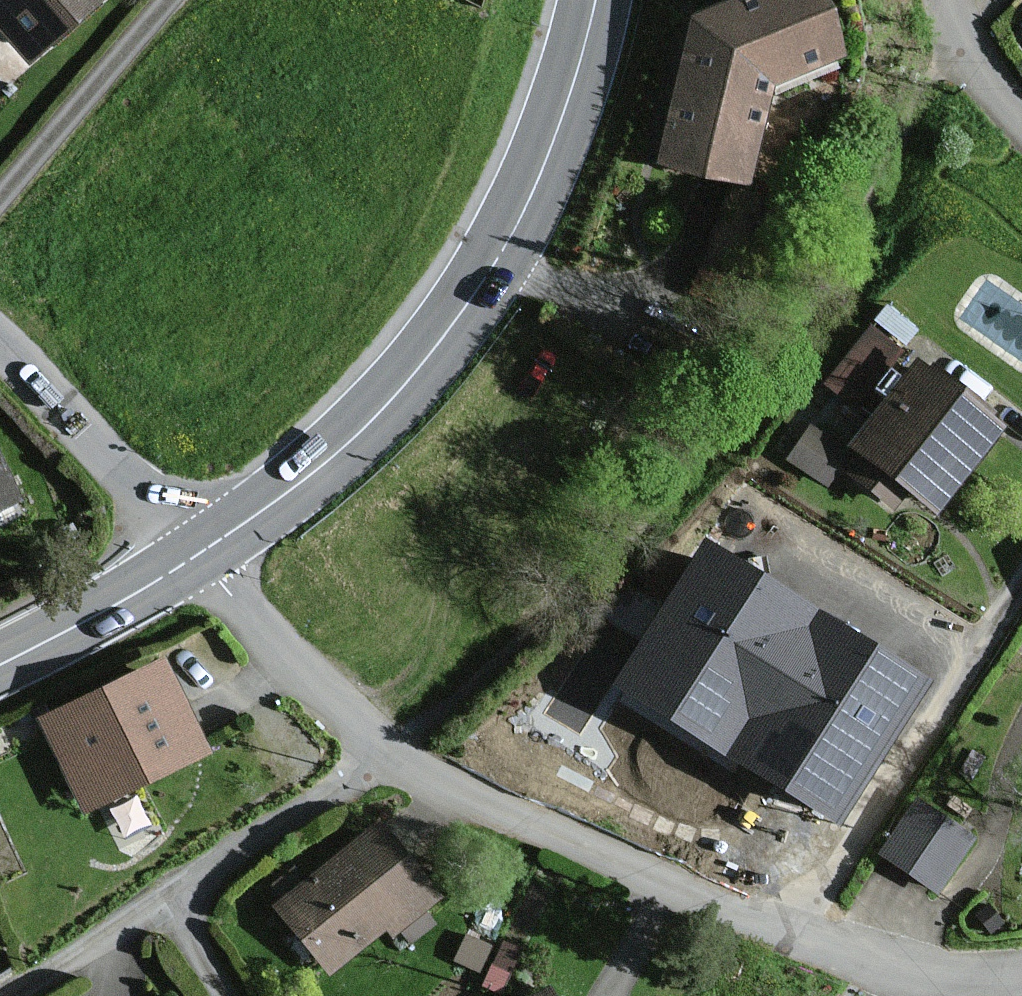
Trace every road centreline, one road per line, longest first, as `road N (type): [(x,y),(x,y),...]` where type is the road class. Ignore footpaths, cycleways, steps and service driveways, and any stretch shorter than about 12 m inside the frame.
road 1 (secondary): [(197,557),(284,500),(395,399),(478,286),(549,145),(591,0)]
road 2 (residential): [(793,935),(392,753)]
road 3 (residential): [(1021,575),(793,935)]
road 4 (tertiary): [(0,355),(113,460),(197,557)]
road 5 (residential): [(392,753),(348,725),(274,654),(197,557)]
road 6 (residential): [(392,753),(171,900)]
road 7 (residential): [(168,0),(0,198)]
road 8 (residential): [(1021,985),(975,988),(903,975),(793,935)]
road 9 (secondary): [(0,670),(197,557)]
road 10 (residential): [(171,900),(16,995)]
road 11 (residential): [(949,0),(982,80),(1021,128)]

